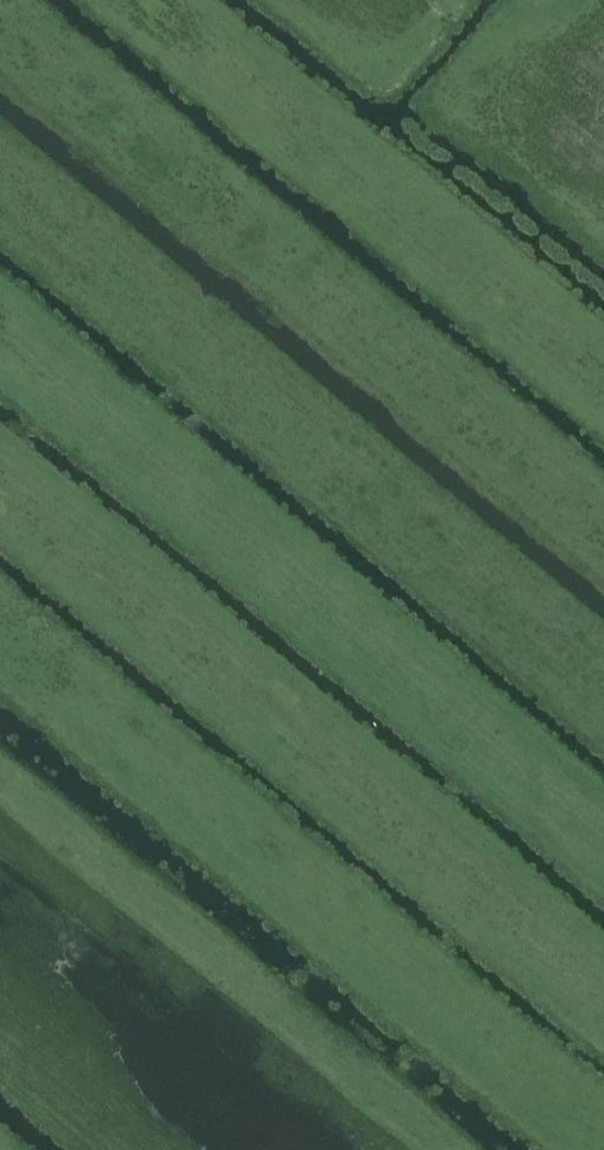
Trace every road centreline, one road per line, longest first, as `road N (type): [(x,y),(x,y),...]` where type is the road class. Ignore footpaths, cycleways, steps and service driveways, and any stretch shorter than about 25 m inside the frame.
road 1 (track): [(0,769),(217,938),(459,1149)]

